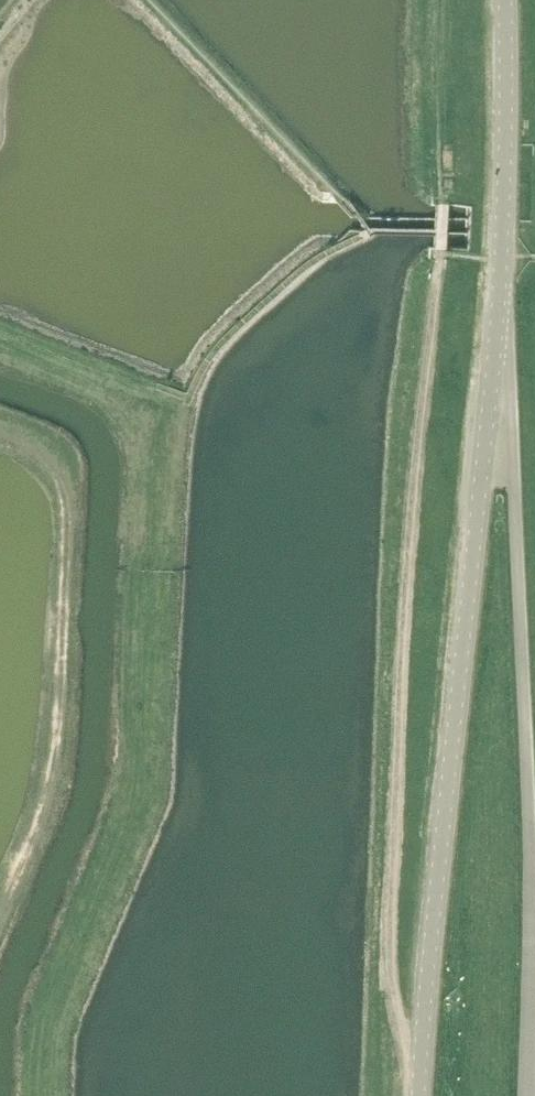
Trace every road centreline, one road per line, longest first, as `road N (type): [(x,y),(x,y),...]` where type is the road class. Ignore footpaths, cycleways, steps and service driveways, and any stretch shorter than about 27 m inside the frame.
road 1 (tertiary): [(418,1095),(499,314),(505,0)]
road 2 (track): [(420,1054),(406,1040),(391,977),(404,596),(442,256)]

